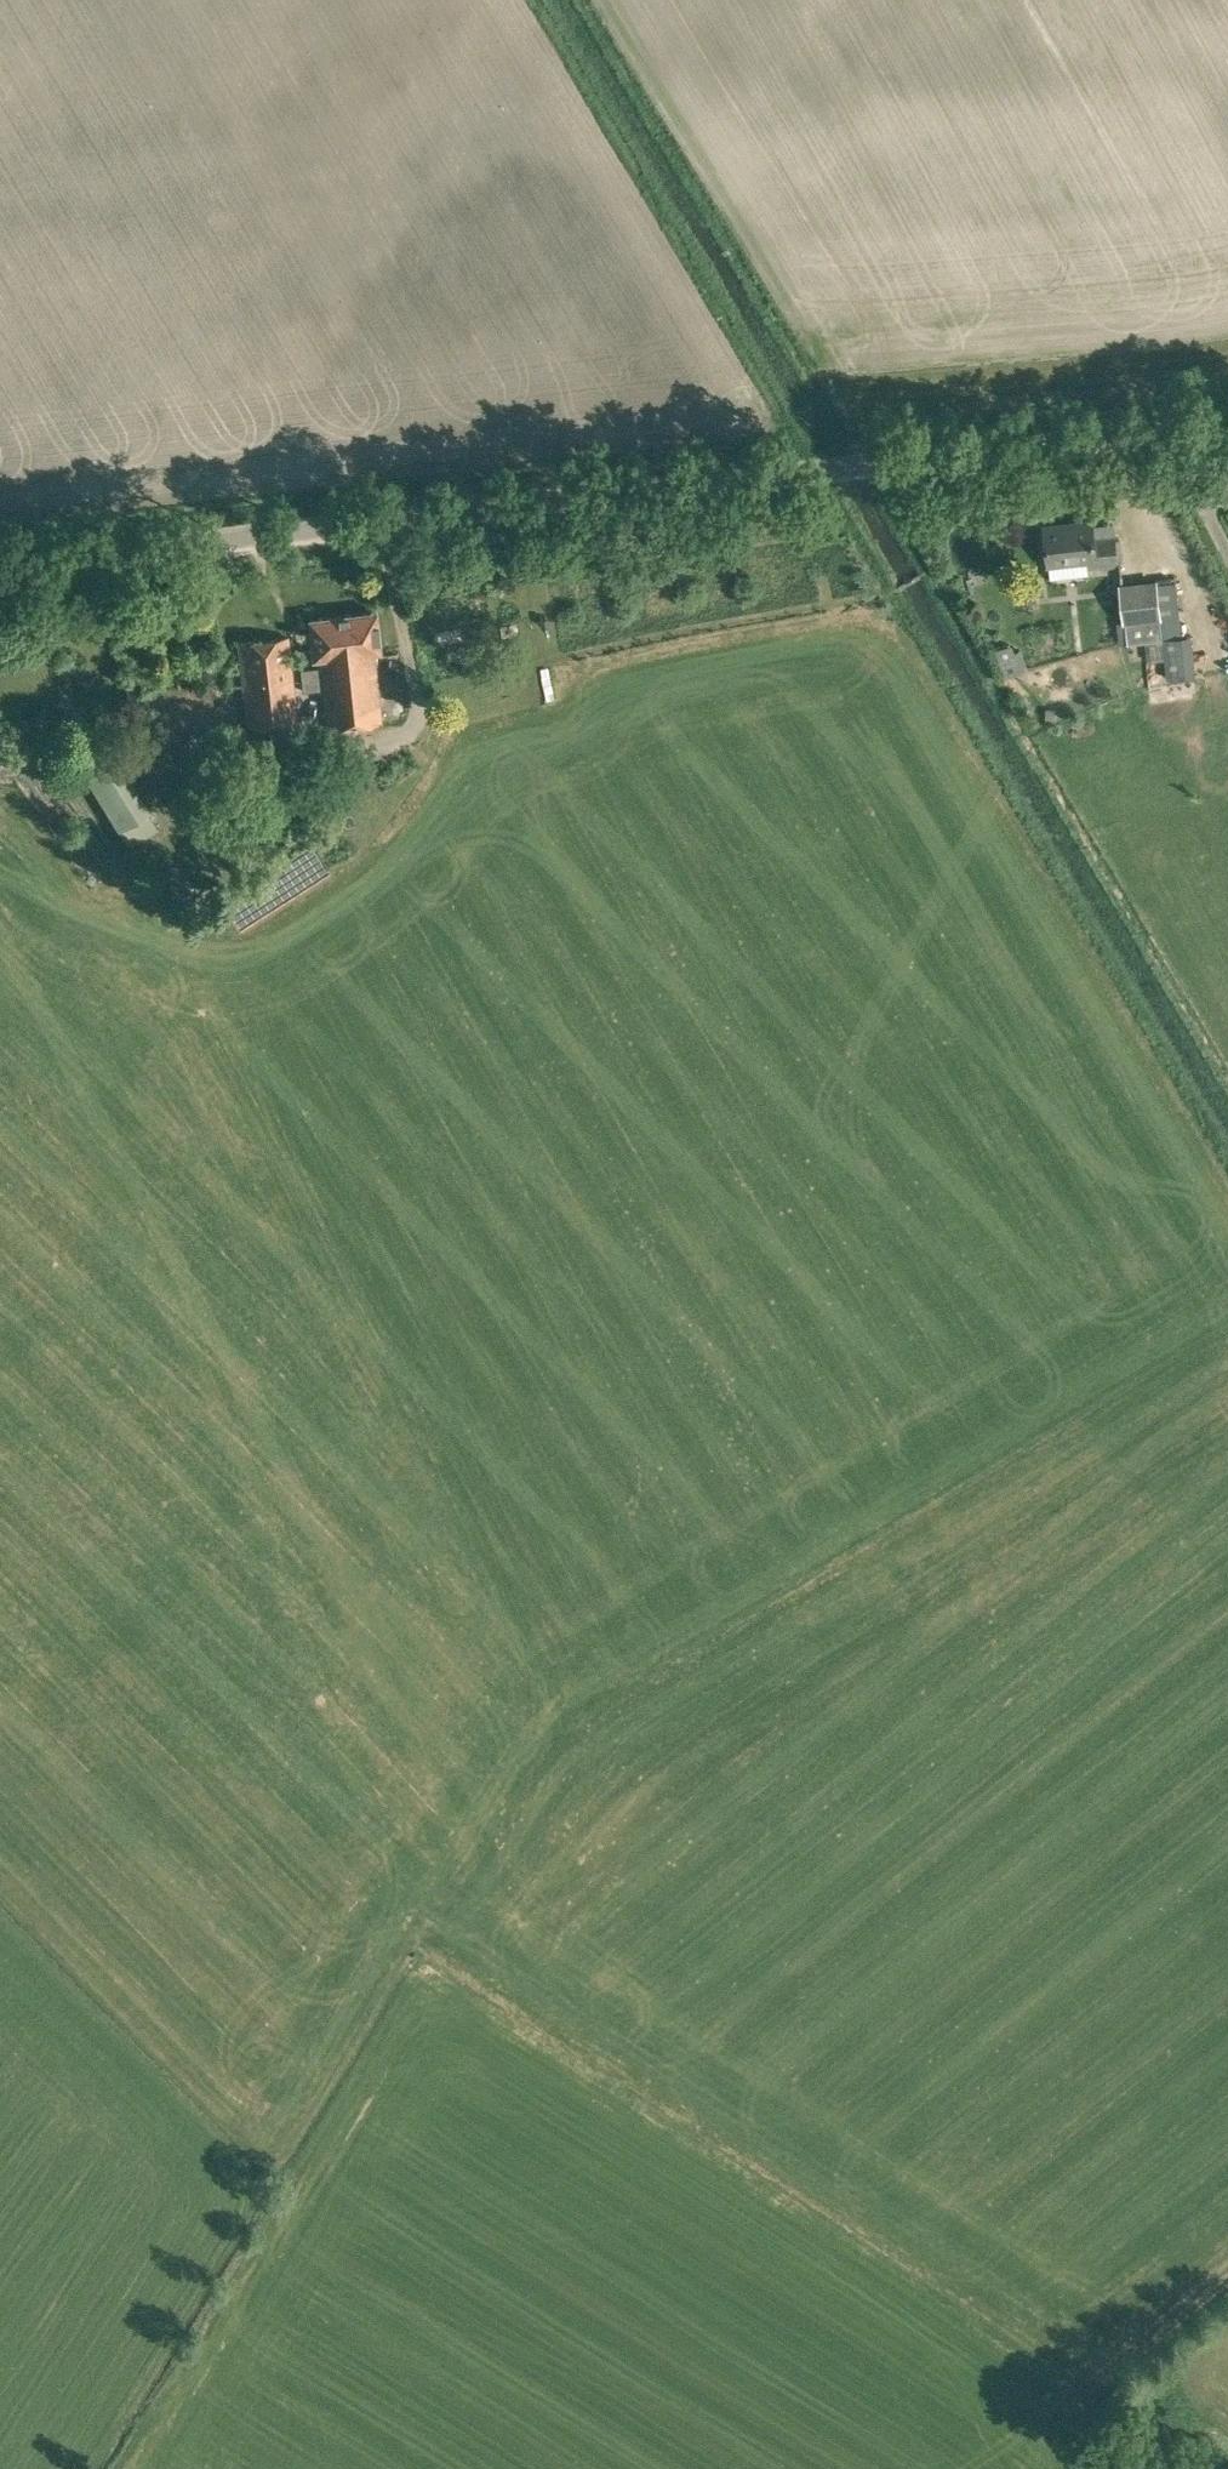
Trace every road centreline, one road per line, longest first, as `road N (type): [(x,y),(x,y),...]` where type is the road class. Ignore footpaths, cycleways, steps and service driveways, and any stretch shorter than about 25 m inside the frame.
road 1 (unclassified): [(13,563),(1227,421)]

